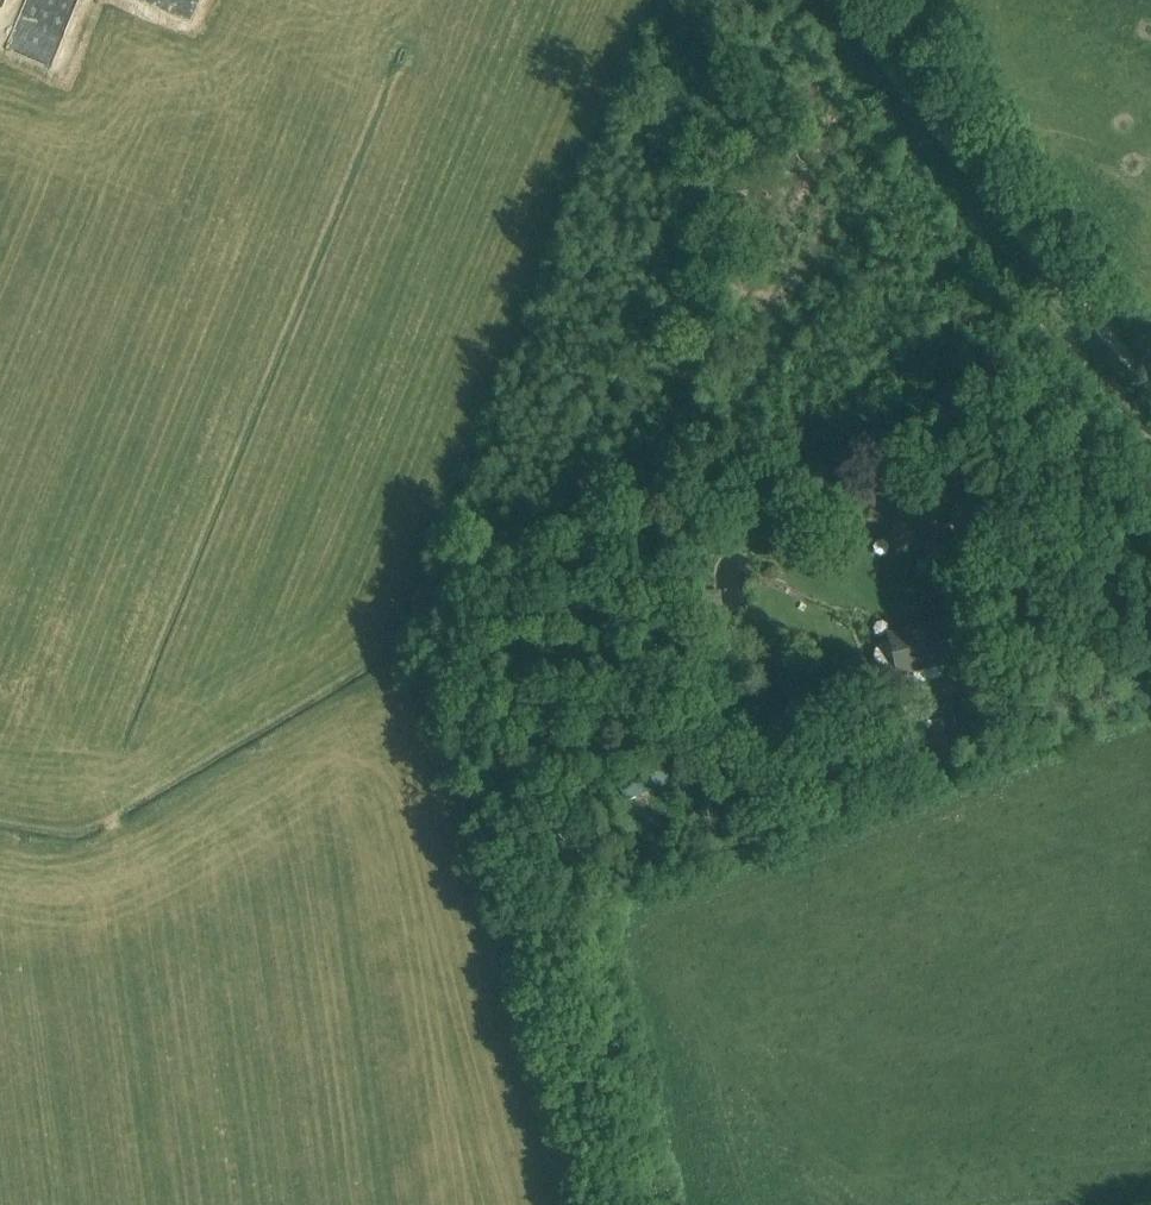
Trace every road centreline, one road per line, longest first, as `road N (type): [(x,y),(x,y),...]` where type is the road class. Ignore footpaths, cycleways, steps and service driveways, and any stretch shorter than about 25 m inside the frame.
road 1 (track): [(838,0),(939,131),(1150,366)]

